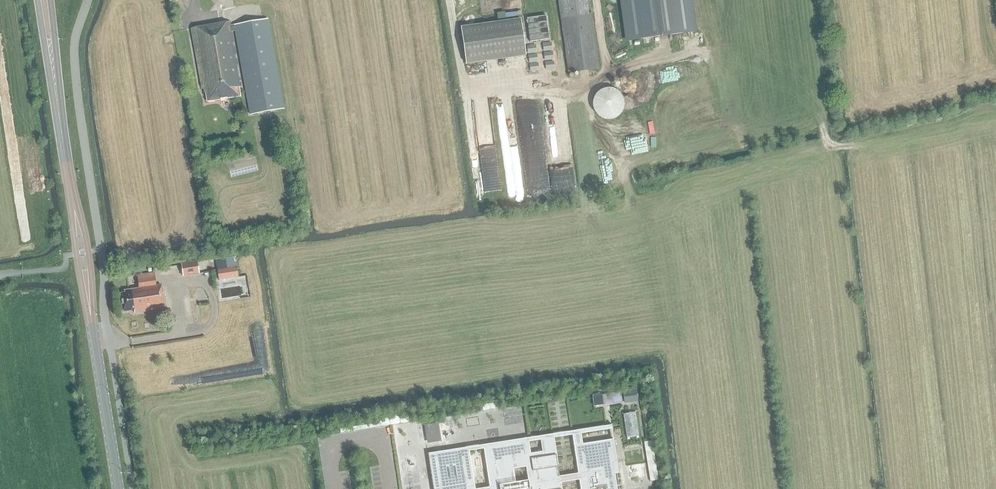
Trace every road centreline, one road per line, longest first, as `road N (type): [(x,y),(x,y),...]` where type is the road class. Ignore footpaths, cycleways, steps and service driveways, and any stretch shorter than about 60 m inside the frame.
road 1 (tertiary): [(118,488),(45,0)]

